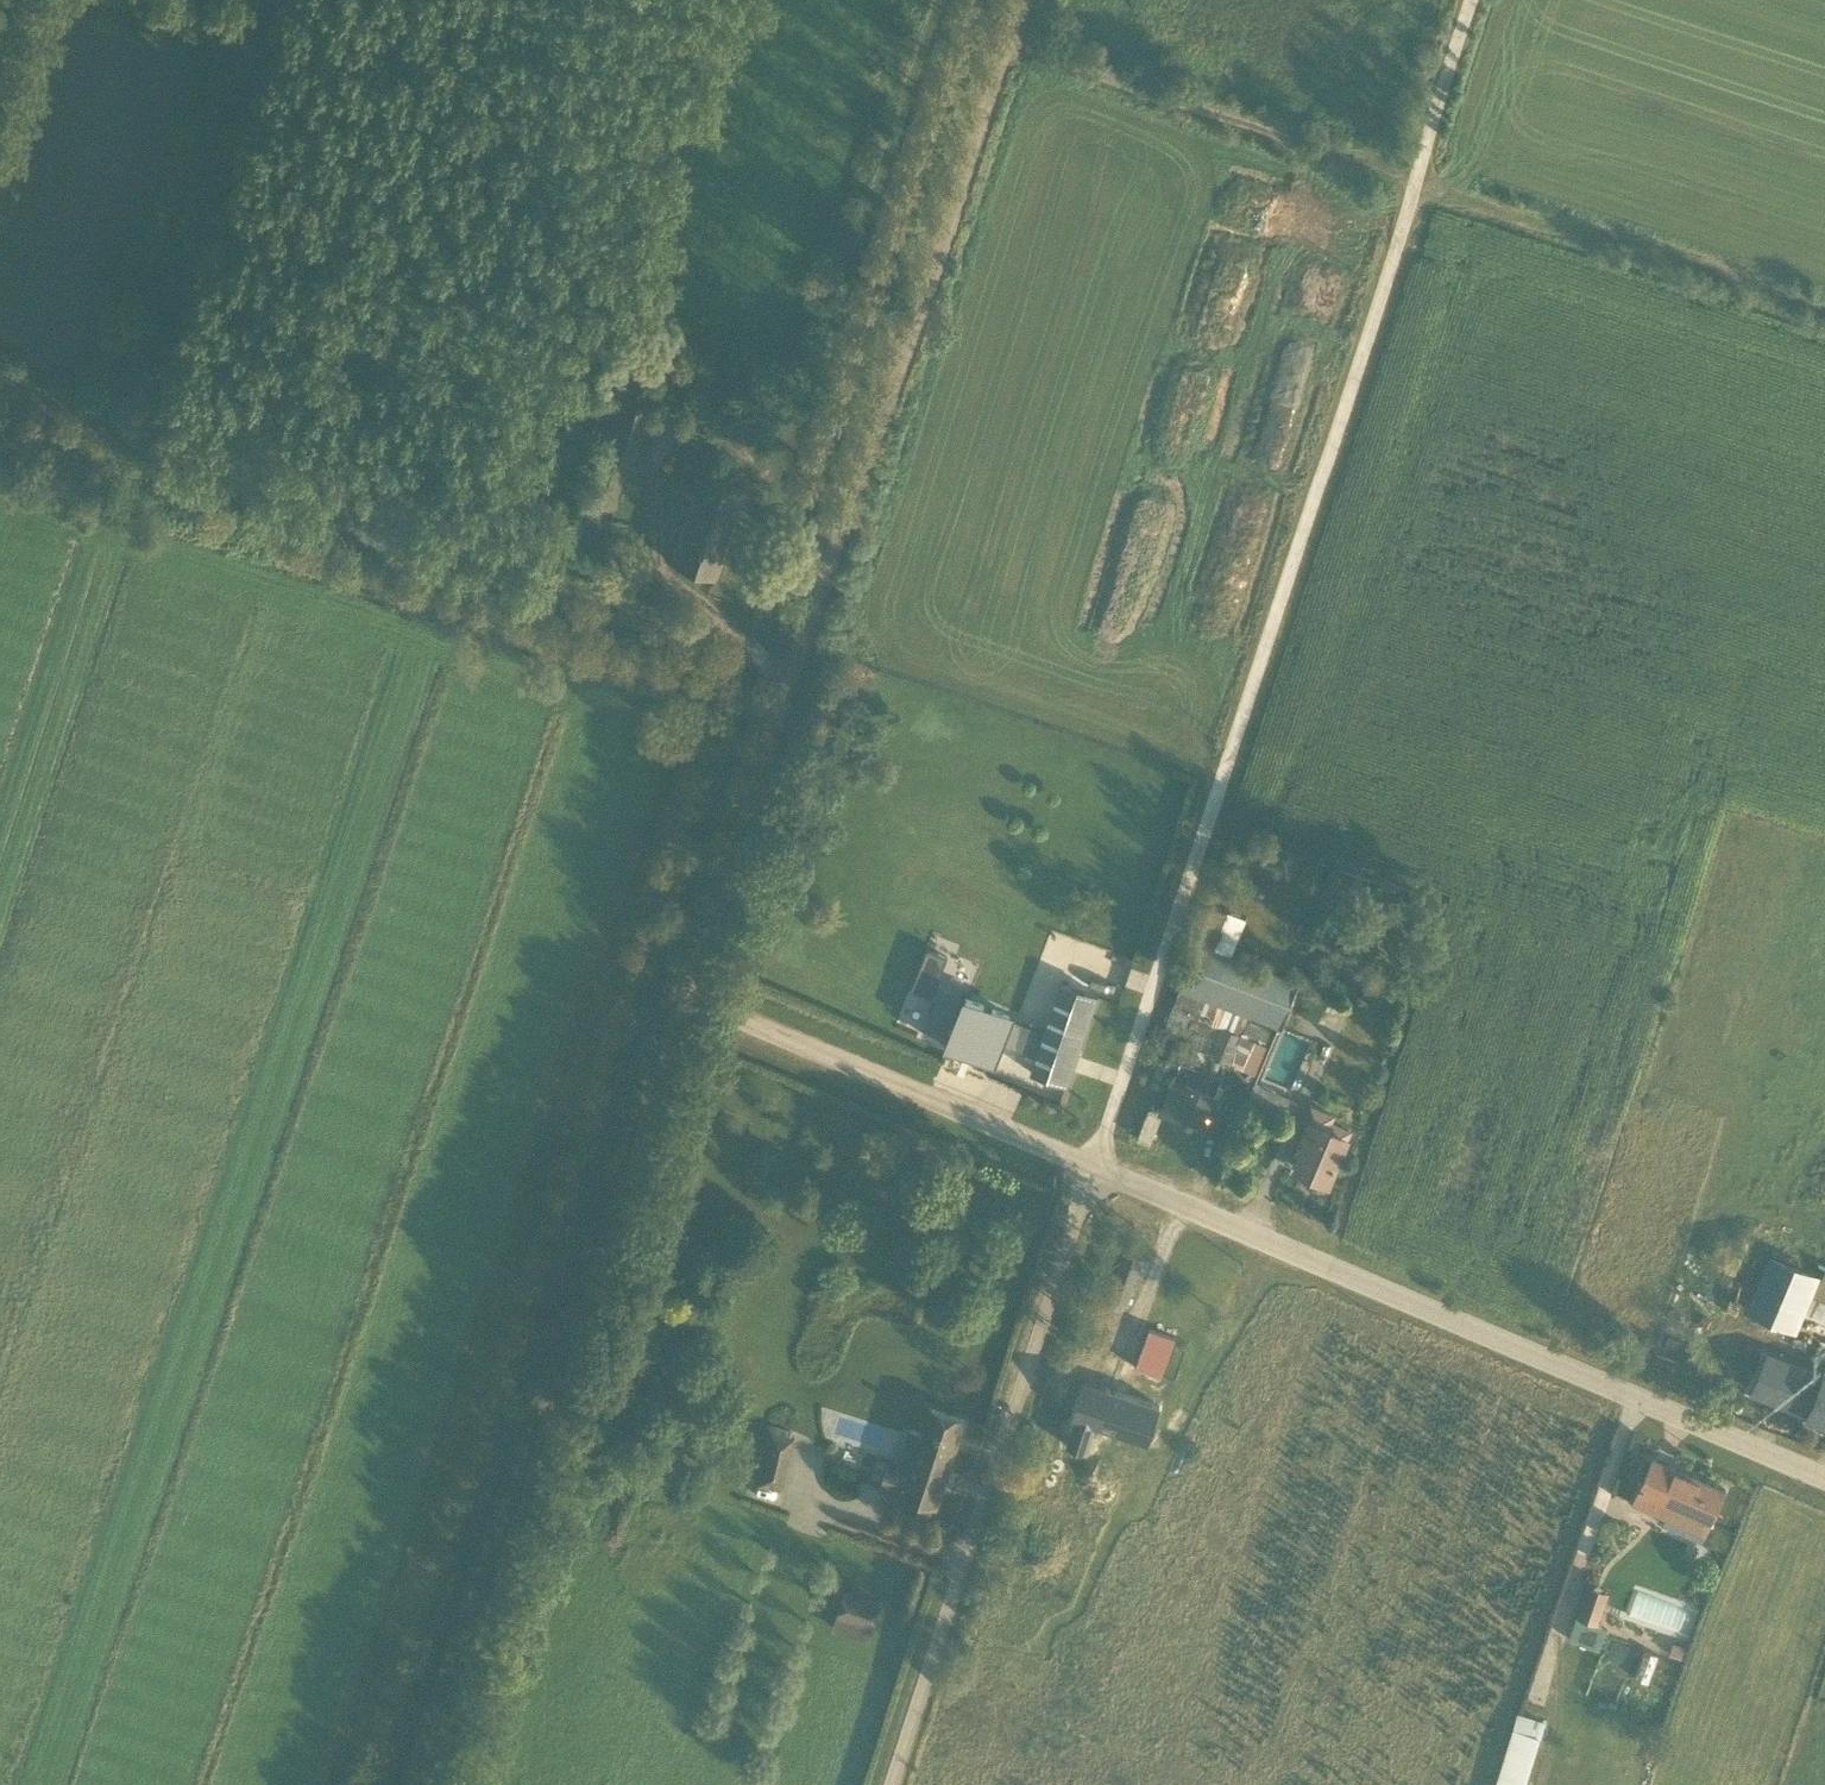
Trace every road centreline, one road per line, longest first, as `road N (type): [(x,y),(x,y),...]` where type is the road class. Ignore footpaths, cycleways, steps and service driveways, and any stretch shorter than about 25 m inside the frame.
road 1 (unclassified): [(1472,0),(1091,1167)]
road 2 (track): [(793,680),(430,1784)]
road 3 (track): [(1824,311),(1007,42)]
road 4 (track): [(793,680),(717,626),(0,402)]
road 5 (unclassified): [(1824,1481),(1091,1167)]
road 6 (track): [(1007,42),(793,680)]
road 7 (unclassified): [(1091,1167),(893,1784)]
road 8 (unclassified): [(1091,1167),(686,994)]
road 9 (track): [(717,626),(664,574),(654,538),(655,493)]

